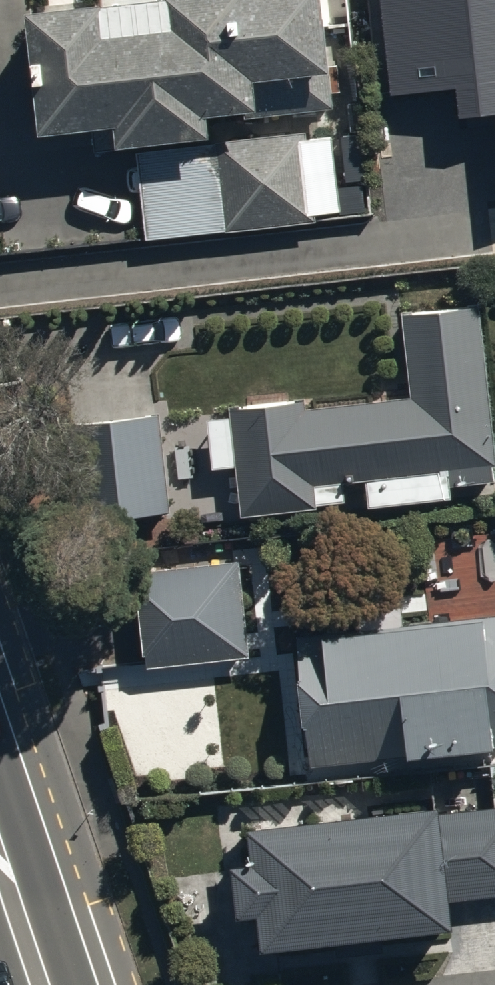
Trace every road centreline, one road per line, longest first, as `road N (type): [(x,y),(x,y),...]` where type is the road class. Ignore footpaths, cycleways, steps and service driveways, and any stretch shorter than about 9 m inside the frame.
road 1 (secondary): [(44,984),(0,853)]

